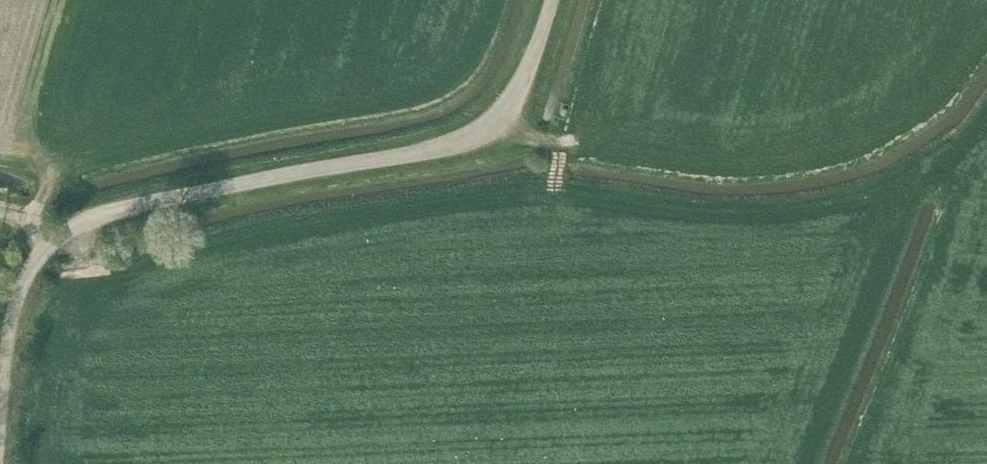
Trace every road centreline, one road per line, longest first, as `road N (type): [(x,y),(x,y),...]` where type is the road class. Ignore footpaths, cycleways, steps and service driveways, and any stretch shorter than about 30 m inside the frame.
road 1 (unclassified): [(0,433),(18,293),(49,246),(142,204),(427,151),(489,129),(519,91),(553,0)]

